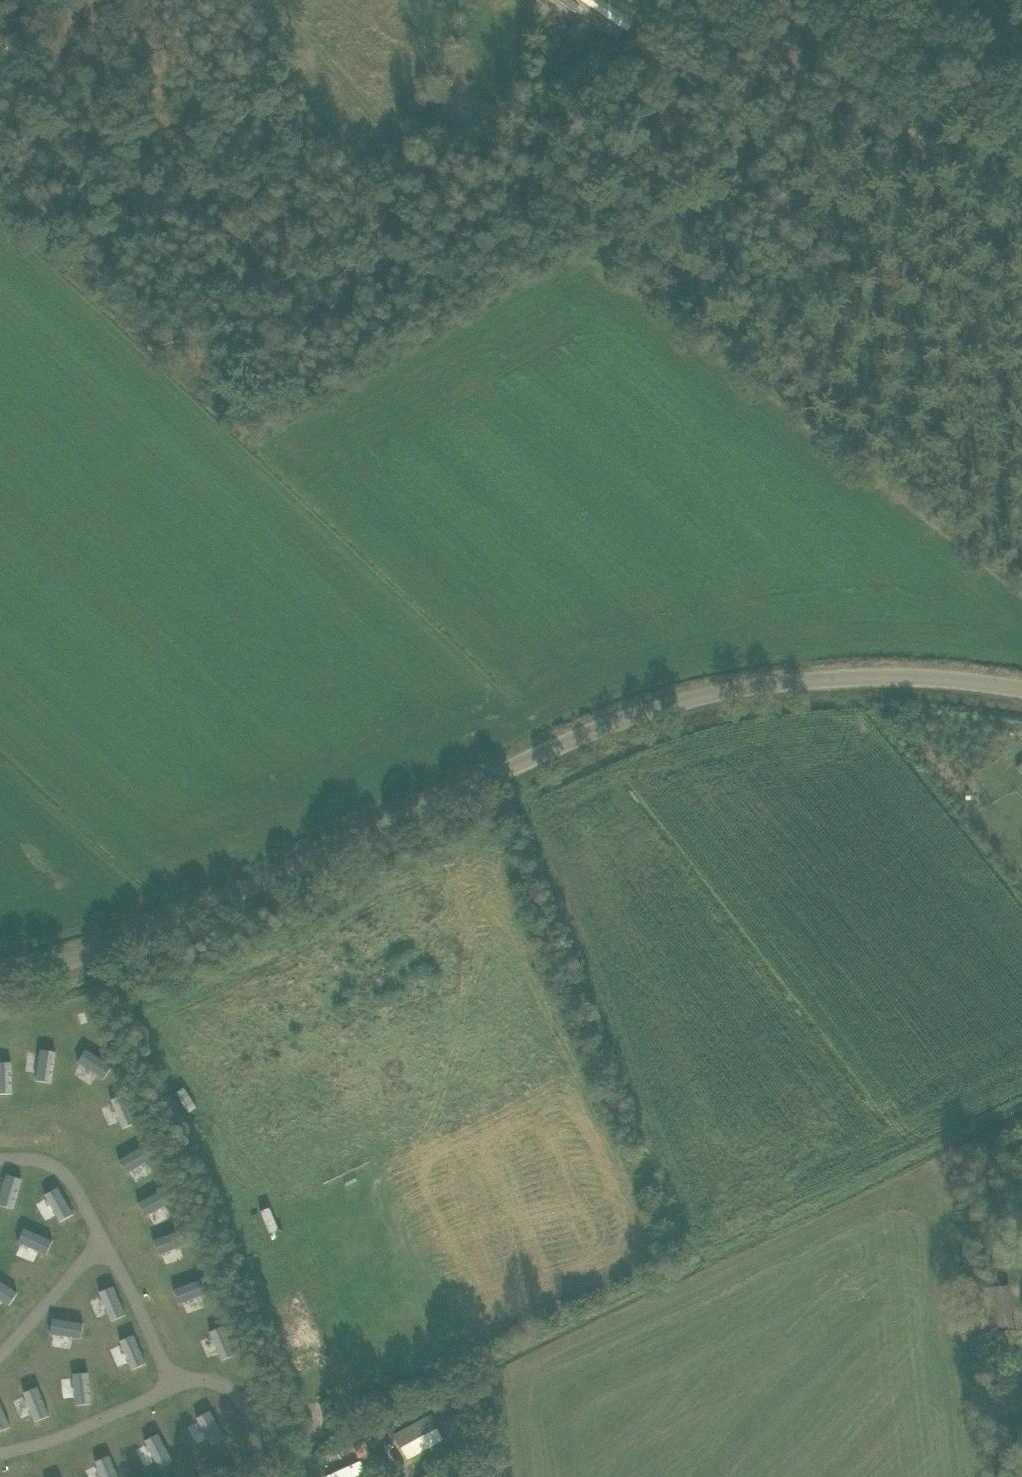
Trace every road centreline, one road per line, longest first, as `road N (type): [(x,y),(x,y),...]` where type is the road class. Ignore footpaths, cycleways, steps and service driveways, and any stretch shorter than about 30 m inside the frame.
road 1 (unclassified): [(0,984),(105,959),(648,717),(779,686),(1021,690)]
road 2 (unclassified): [(1021,188),(702,0)]

